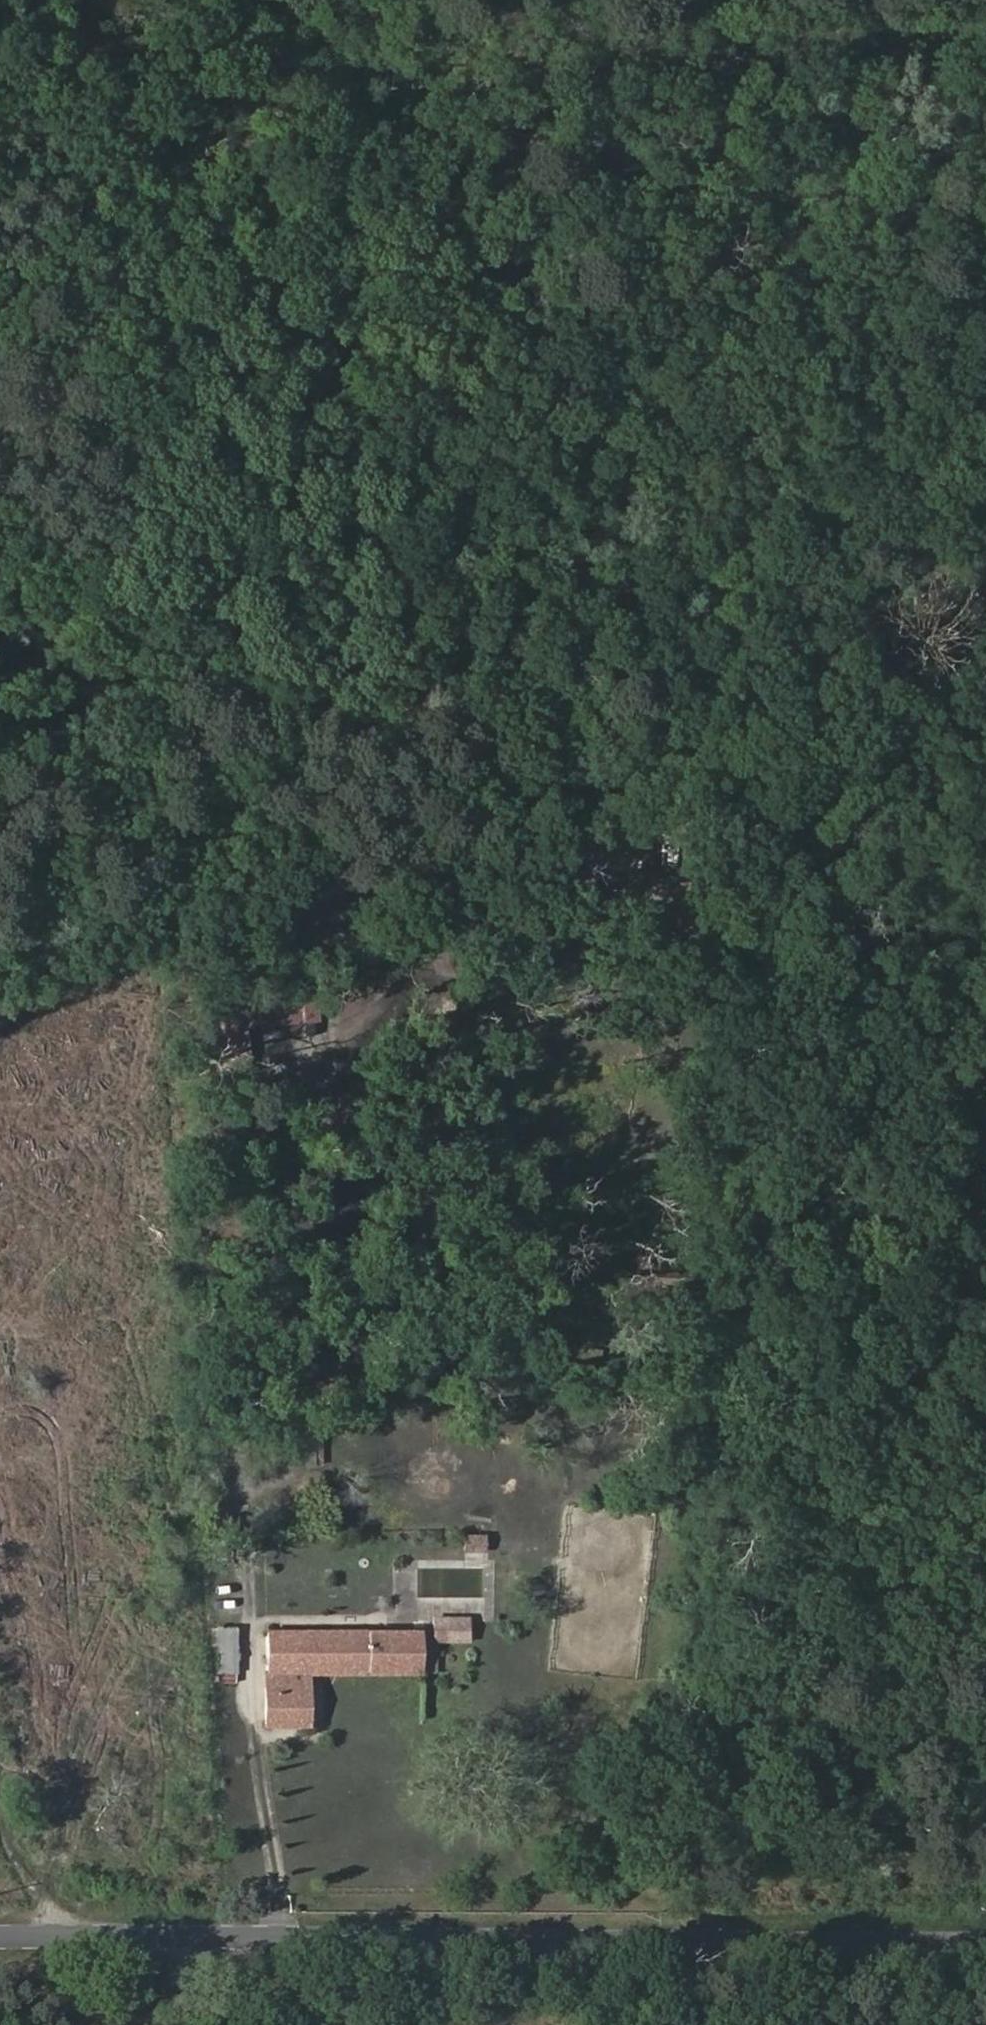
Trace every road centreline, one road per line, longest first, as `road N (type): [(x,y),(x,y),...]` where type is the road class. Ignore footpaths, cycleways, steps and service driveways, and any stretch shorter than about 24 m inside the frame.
road 1 (tertiary): [(0,1938),(985,1943)]

